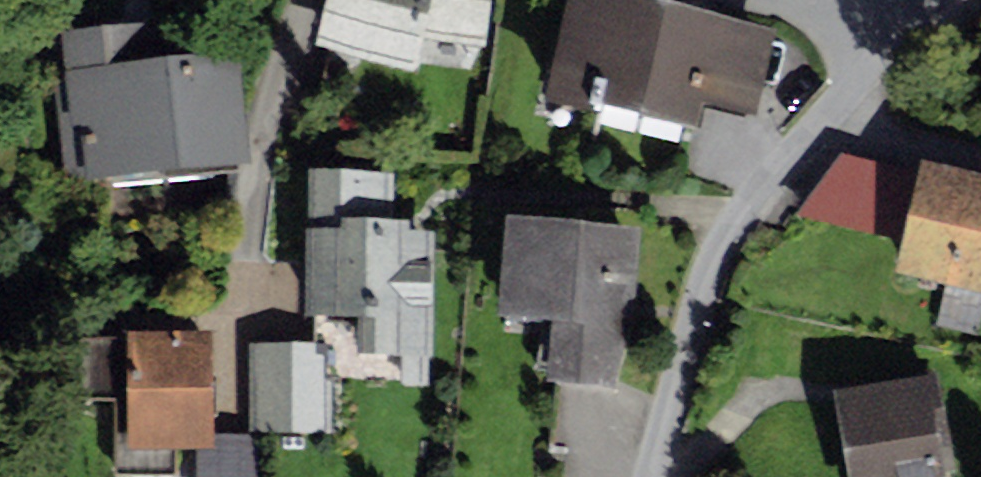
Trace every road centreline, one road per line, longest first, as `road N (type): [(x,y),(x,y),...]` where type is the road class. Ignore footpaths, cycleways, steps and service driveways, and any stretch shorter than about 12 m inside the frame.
road 1 (residential): [(646,476),(696,292),(728,228),(831,108)]
road 2 (residential): [(980,159),(867,129),(831,108)]

